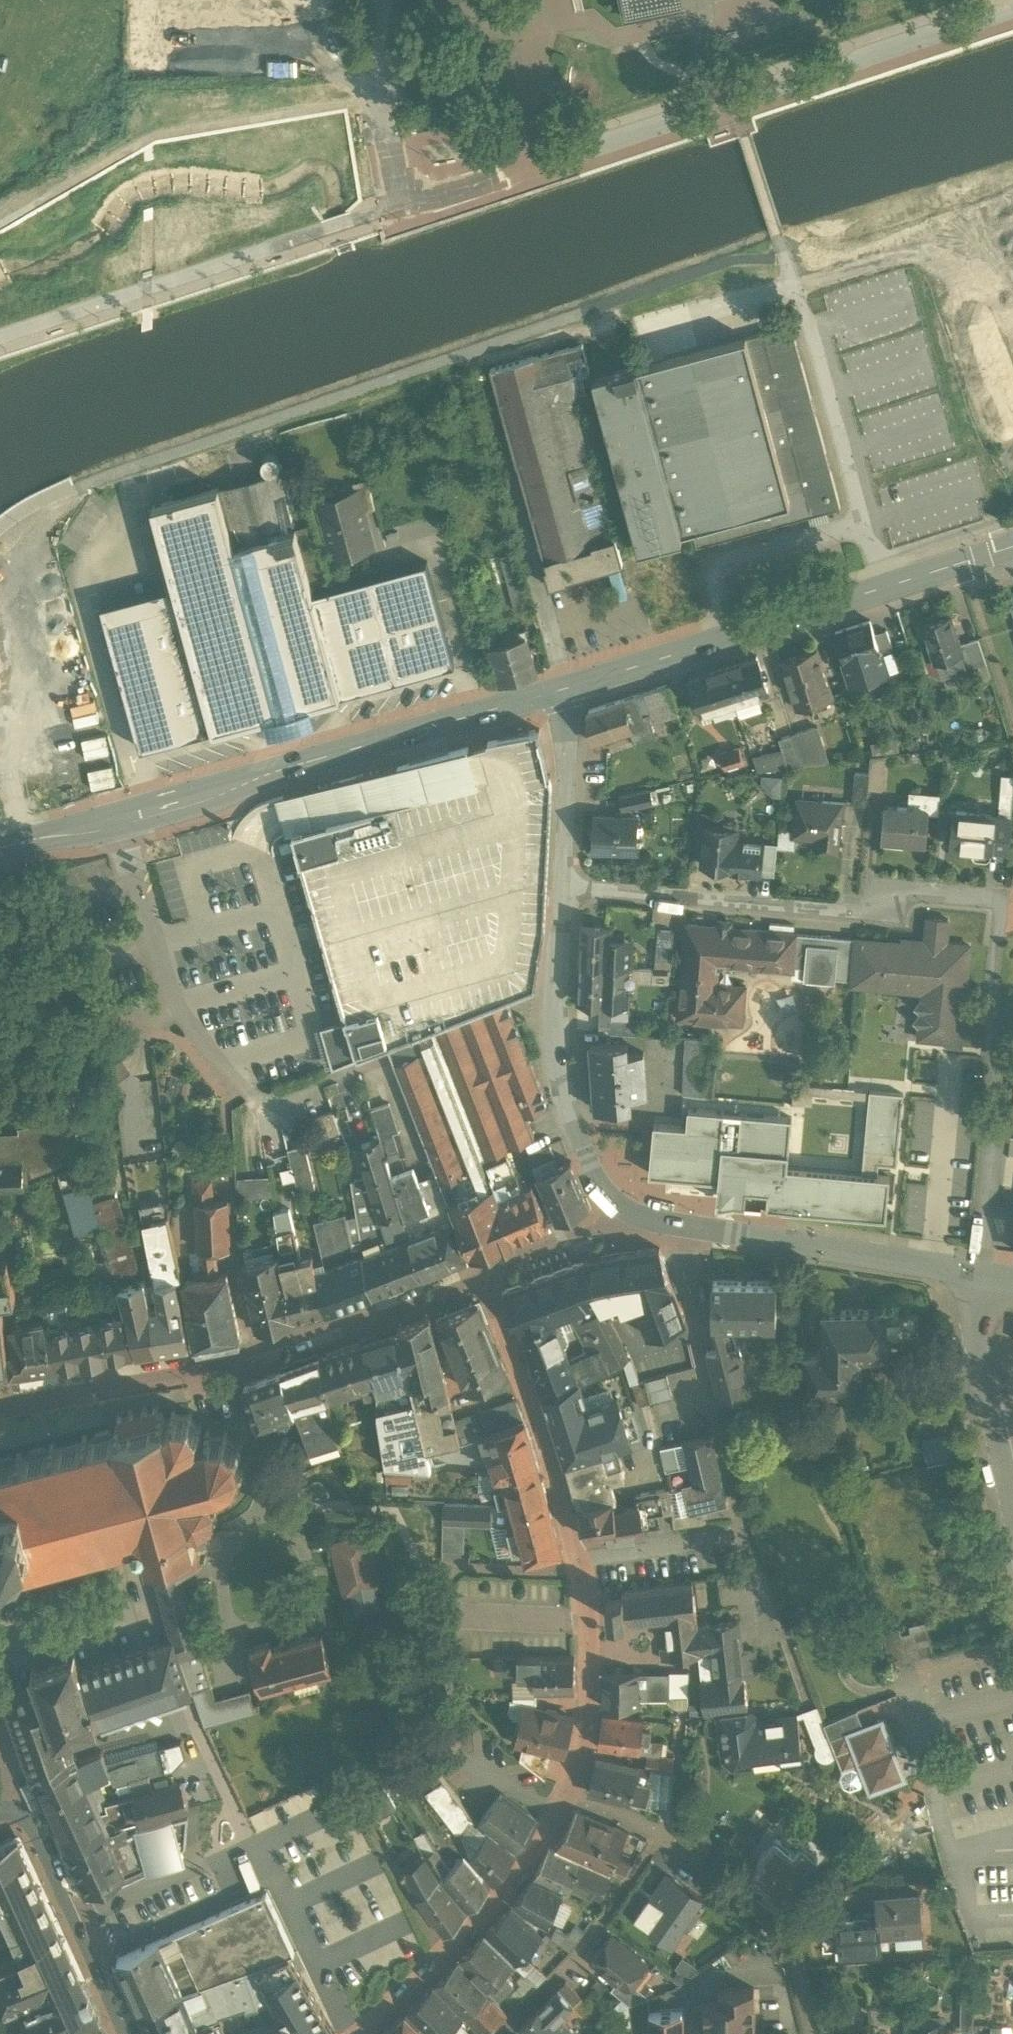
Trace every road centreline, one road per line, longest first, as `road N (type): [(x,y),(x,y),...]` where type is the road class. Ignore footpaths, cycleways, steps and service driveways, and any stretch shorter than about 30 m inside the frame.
road 1 (residential): [(422,199),(1012,11)]
road 2 (secondary): [(0,852),(562,689)]
road 3 (residential): [(0,1405),(231,1364),(484,1278)]
road 4 (secondary): [(562,689),(1012,546)]
road 5 (residential): [(565,889),(855,915),(886,889),(1001,901)]
road 6 (residential): [(620,1211),(601,1183),(565,1063),(565,889)]
road 7 (residential): [(361,2033),(502,1897),(567,1793)]
road 8 (residential): [(683,1225),(692,1318),(746,1535)]
road 9 (residential): [(579,1556),(484,1278)]
road 10 (residential): [(959,1264),(683,1225)]
road 11 (residential): [(811,2033),(788,1943),(658,1835)]
road 12 (residential): [(1012,1510),(959,1264)]
road 13 (residential): [(567,1793),(589,1707),(579,1556)]
road 14 (residential): [(658,1835),(590,1938),(510,2022)]
road 15 (residential): [(122,2033),(24,1816)]
road 16 (residential): [(422,199),(399,190),(394,173),(376,0)]
road 17 (residential): [(565,889),(562,689)]
road 18 (residential): [(579,1556),(746,1535)]
road 19 (residential): [(484,1278),(503,1261),(620,1211)]
road 20 (residential): [(0,1651),(134,1604)]

